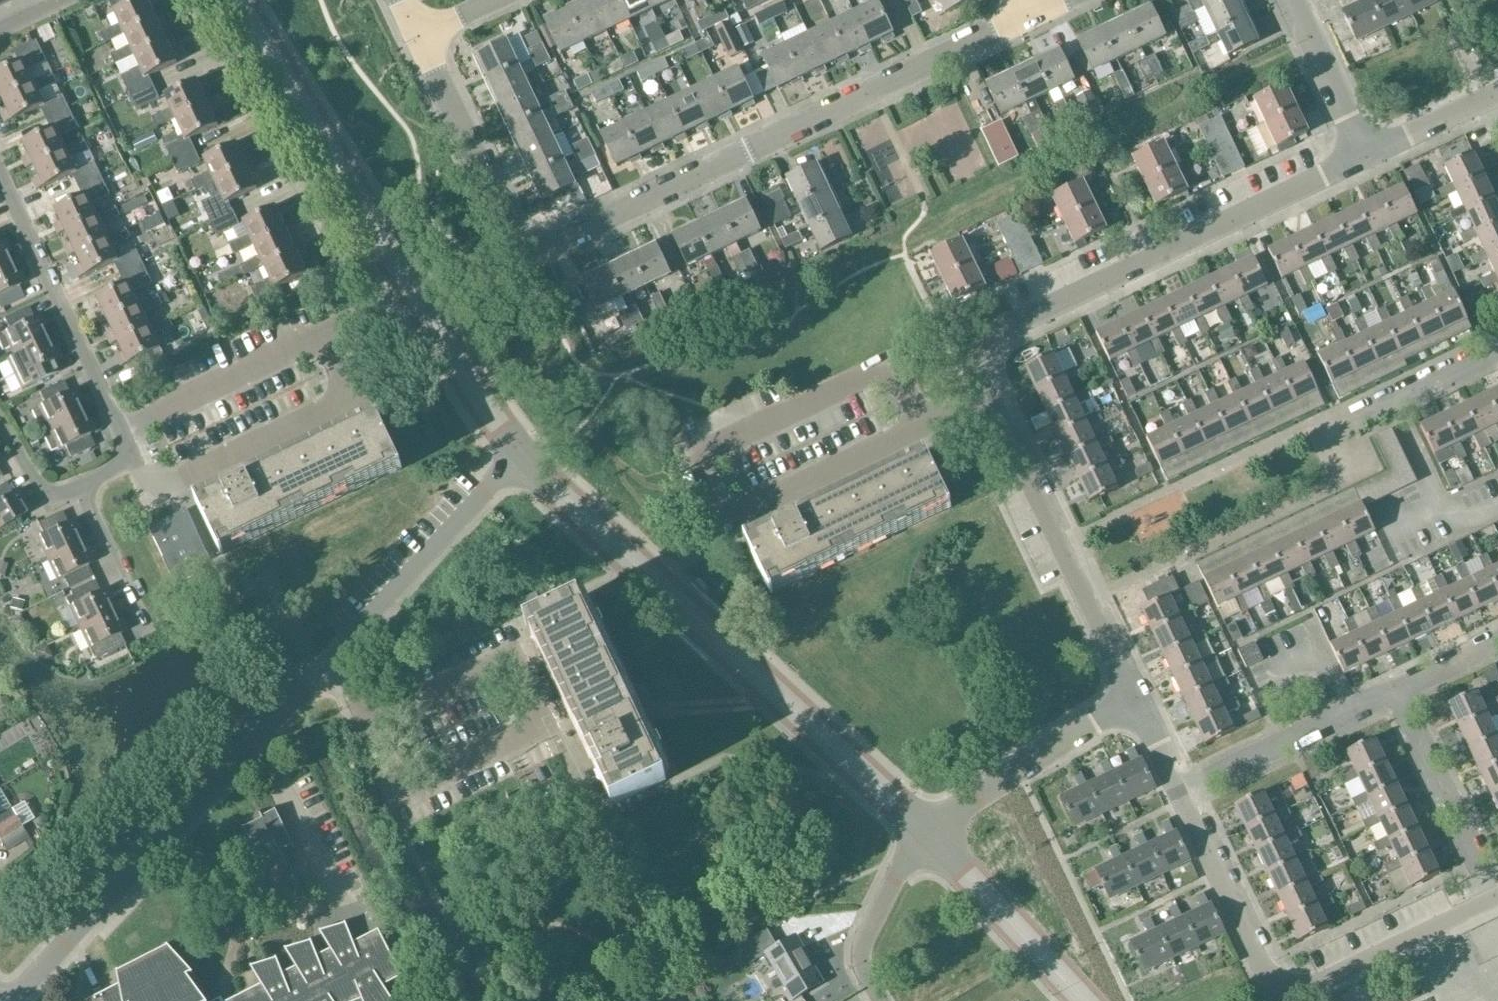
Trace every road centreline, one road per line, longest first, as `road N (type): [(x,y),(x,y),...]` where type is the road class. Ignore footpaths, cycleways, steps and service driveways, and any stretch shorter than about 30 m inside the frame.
road 1 (unclassified): [(1025,16),(553,247),(520,245),(421,33)]
road 2 (unclassified): [(926,838),(509,452)]
road 3 (unclassified): [(0,1000),(44,967),(330,652)]
road 4 (residential): [(1176,795),(1275,990),(1310,992),(1497,897)]
road 5 (residential): [(968,418),(934,349),(800,408),(704,451),(735,522)]
road 6 (residential): [(1003,337),(1365,157)]
road 7 (unclassified): [(409,295),(236,0)]
road 8 (residential): [(999,404),(1130,700)]
road 9 (residential): [(122,429),(409,295)]
road 10 (residential): [(369,731),(403,798),(551,731),(519,663)]
road 11 (residential): [(122,429),(0,174)]
road 12 (unclassified): [(330,652),(509,452)]
road 13 (residential): [(735,522),(968,418)]
road 14 (residential): [(1399,688),(1176,795)]
road 15 (residential): [(926,838),(1130,700)]
road 16 (residential): [(1399,688),(1497,897)]
road 17 (unclassified): [(1076,1000),(926,838)]
road 18 (unclassified): [(880,1000),(857,961),(898,873),(926,838)]
road 19 (unclassified): [(509,452),(409,295)]
road 20 (unclassified): [(1291,0),(1365,157)]
road 21 (residential): [(519,663),(369,731)]
road 22 (residential): [(148,629),(81,486)]
road 23 (residential): [(1356,423),(1497,354)]
road 24 (residential): [(1365,157),(1488,104)]

